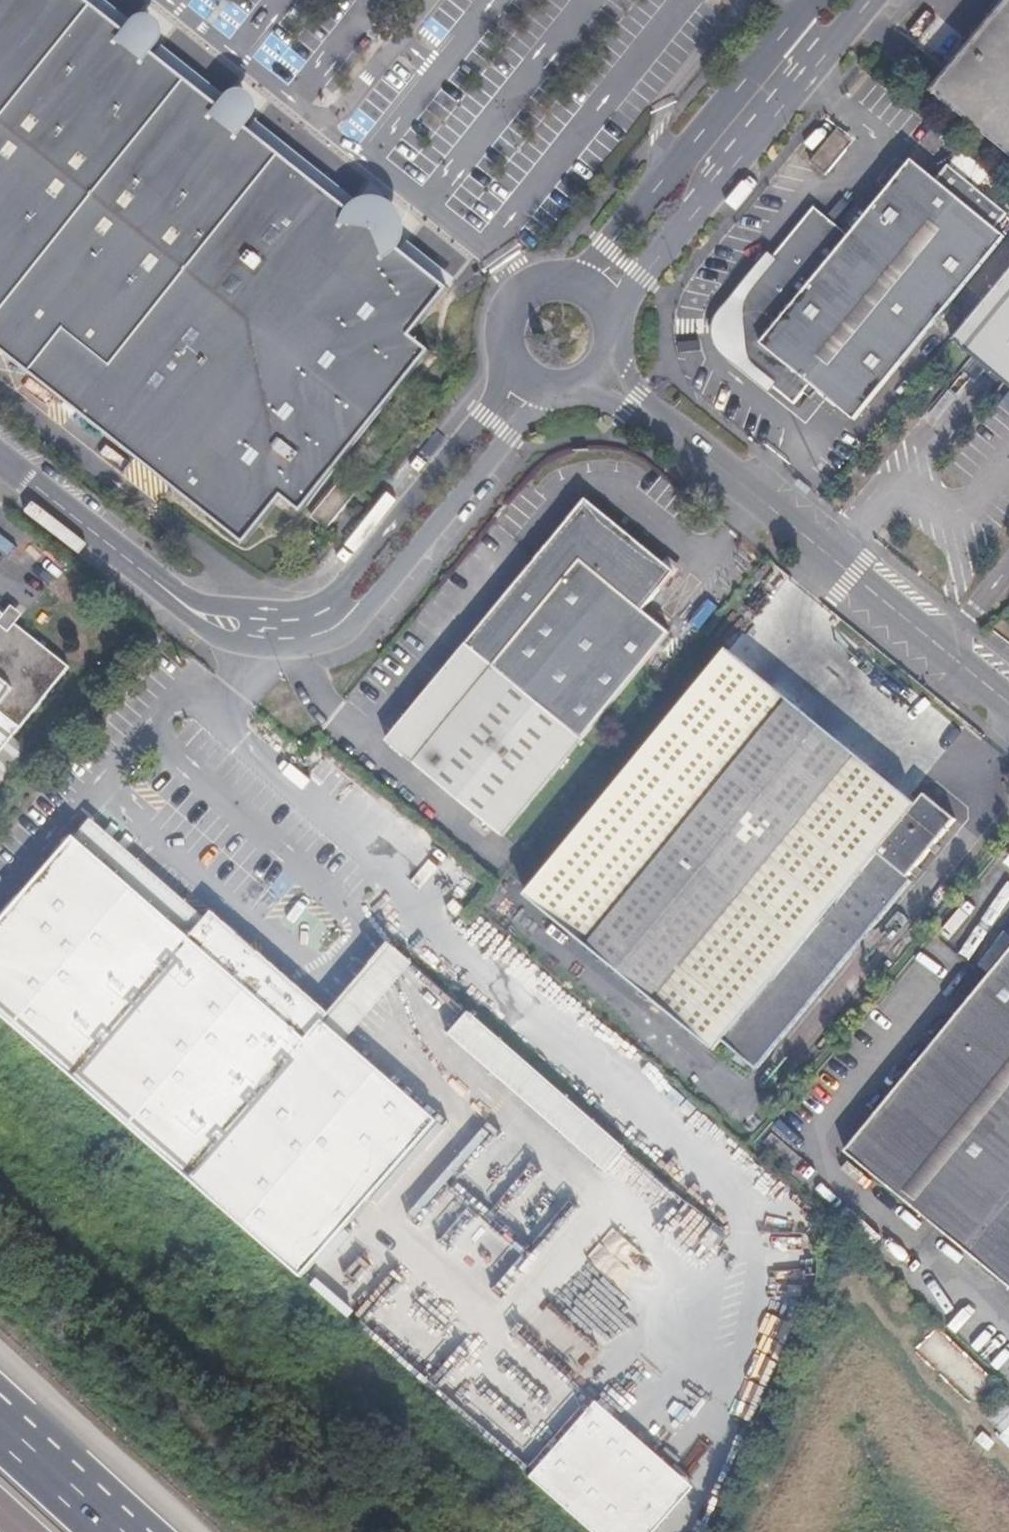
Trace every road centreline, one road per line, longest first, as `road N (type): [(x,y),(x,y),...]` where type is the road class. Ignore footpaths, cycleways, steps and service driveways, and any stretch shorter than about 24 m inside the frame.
road 1 (unclassified): [(156,583),(202,631),(226,641),(302,648),(333,638),(554,395)]
road 2 (residential): [(1008,703),(602,377)]
road 3 (unclassified): [(503,359),(481,411),(339,588),(310,607),(217,607),(156,583)]
road 4 (unclassified): [(619,324),(645,278),(873,0)]
road 5 (unclassified): [(810,0),(573,275)]
road 6 (residential): [(0,459),(156,583)]
road 7 (motorway): [(124,1531),(0,1419)]

